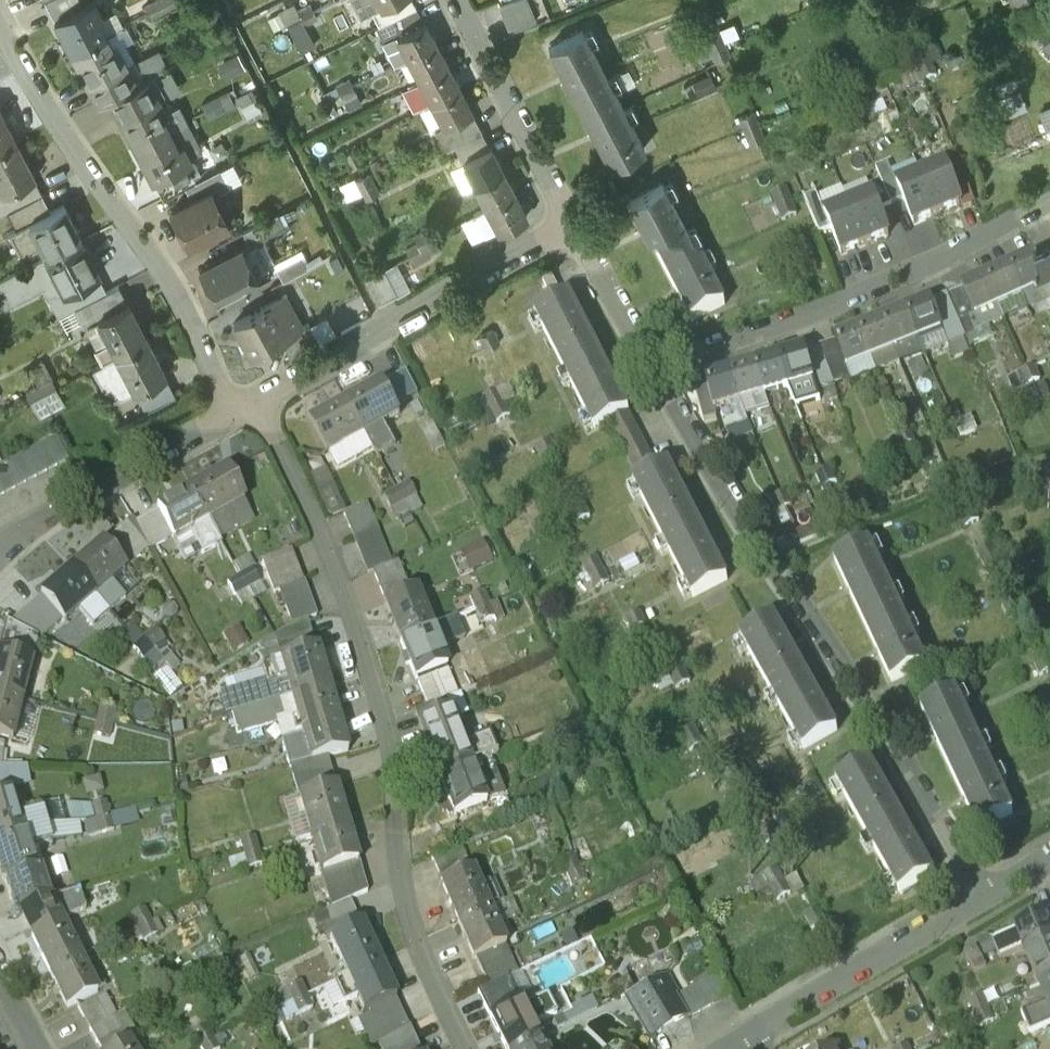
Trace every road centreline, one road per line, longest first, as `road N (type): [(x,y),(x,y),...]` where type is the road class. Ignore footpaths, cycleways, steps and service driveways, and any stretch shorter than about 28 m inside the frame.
road 1 (residential): [(463,1048),(410,929),(390,741),(338,582),(255,394)]
road 2 (residential): [(650,369),(983,899)]
road 3 (residential): [(231,407),(193,325),(53,115),(0,17)]
road 4 (residential): [(1049,200),(841,304),(650,369)]
road 5 (residential): [(574,226),(255,394)]
road 6 (residential): [(983,899),(752,1033)]
road 7 (residential): [(457,0),(574,226)]
road 8 (residential): [(231,407),(21,528)]
road 9 (residential): [(574,226),(650,369)]

